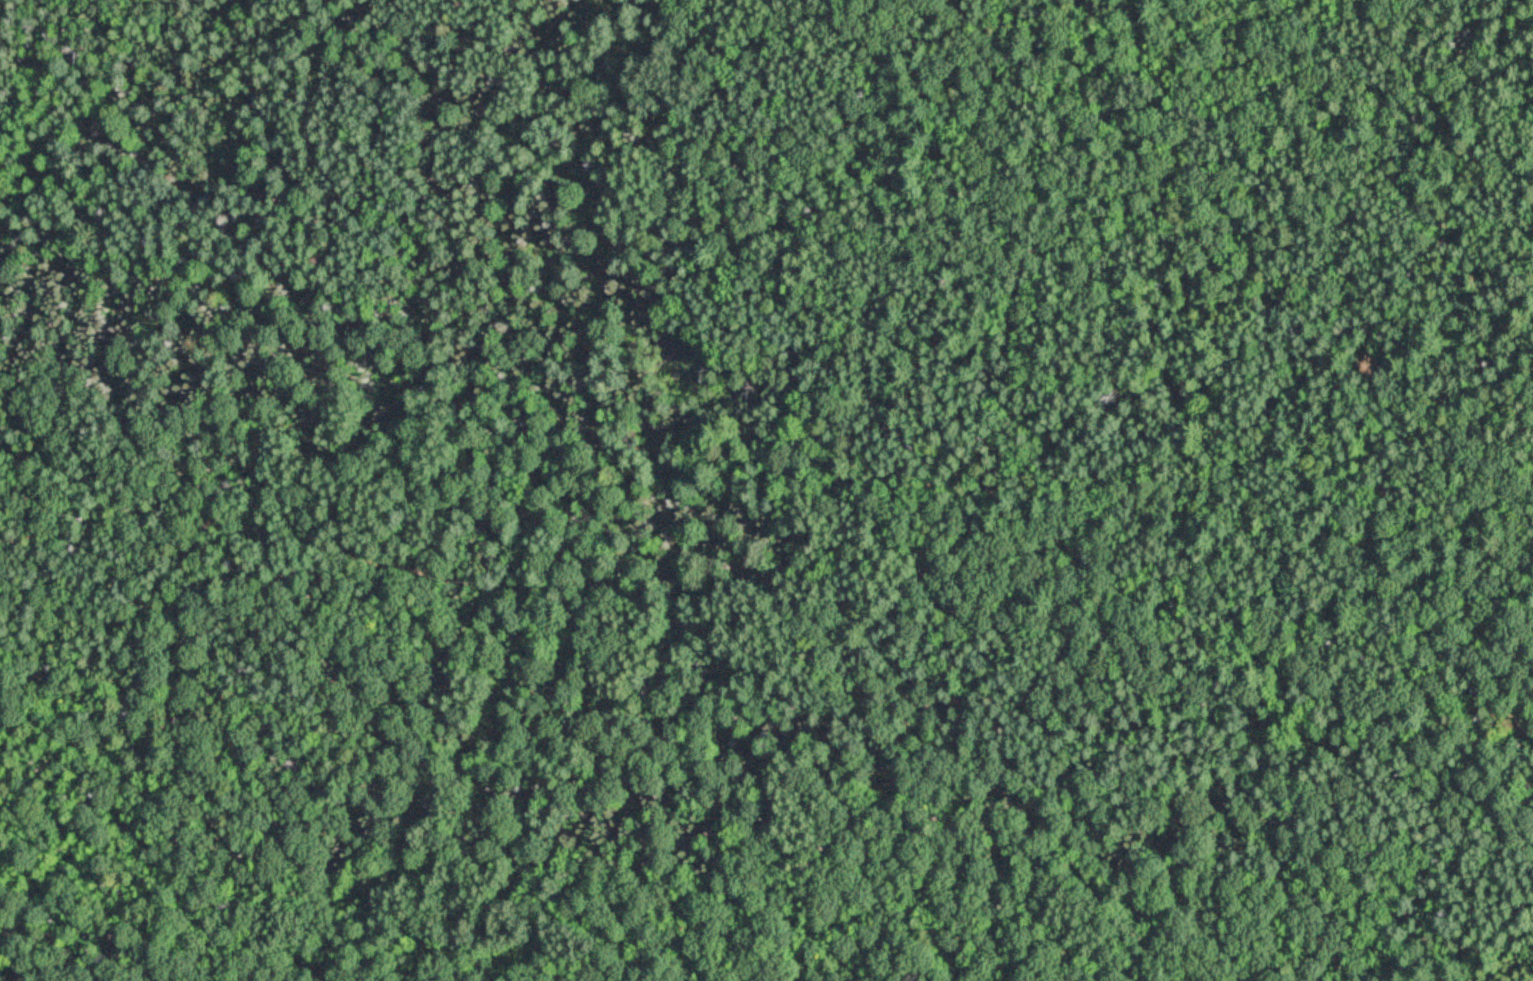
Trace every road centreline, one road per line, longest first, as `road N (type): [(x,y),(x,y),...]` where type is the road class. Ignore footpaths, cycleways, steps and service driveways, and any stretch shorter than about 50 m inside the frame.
road 1 (track): [(0,442),(248,533),(506,588)]

